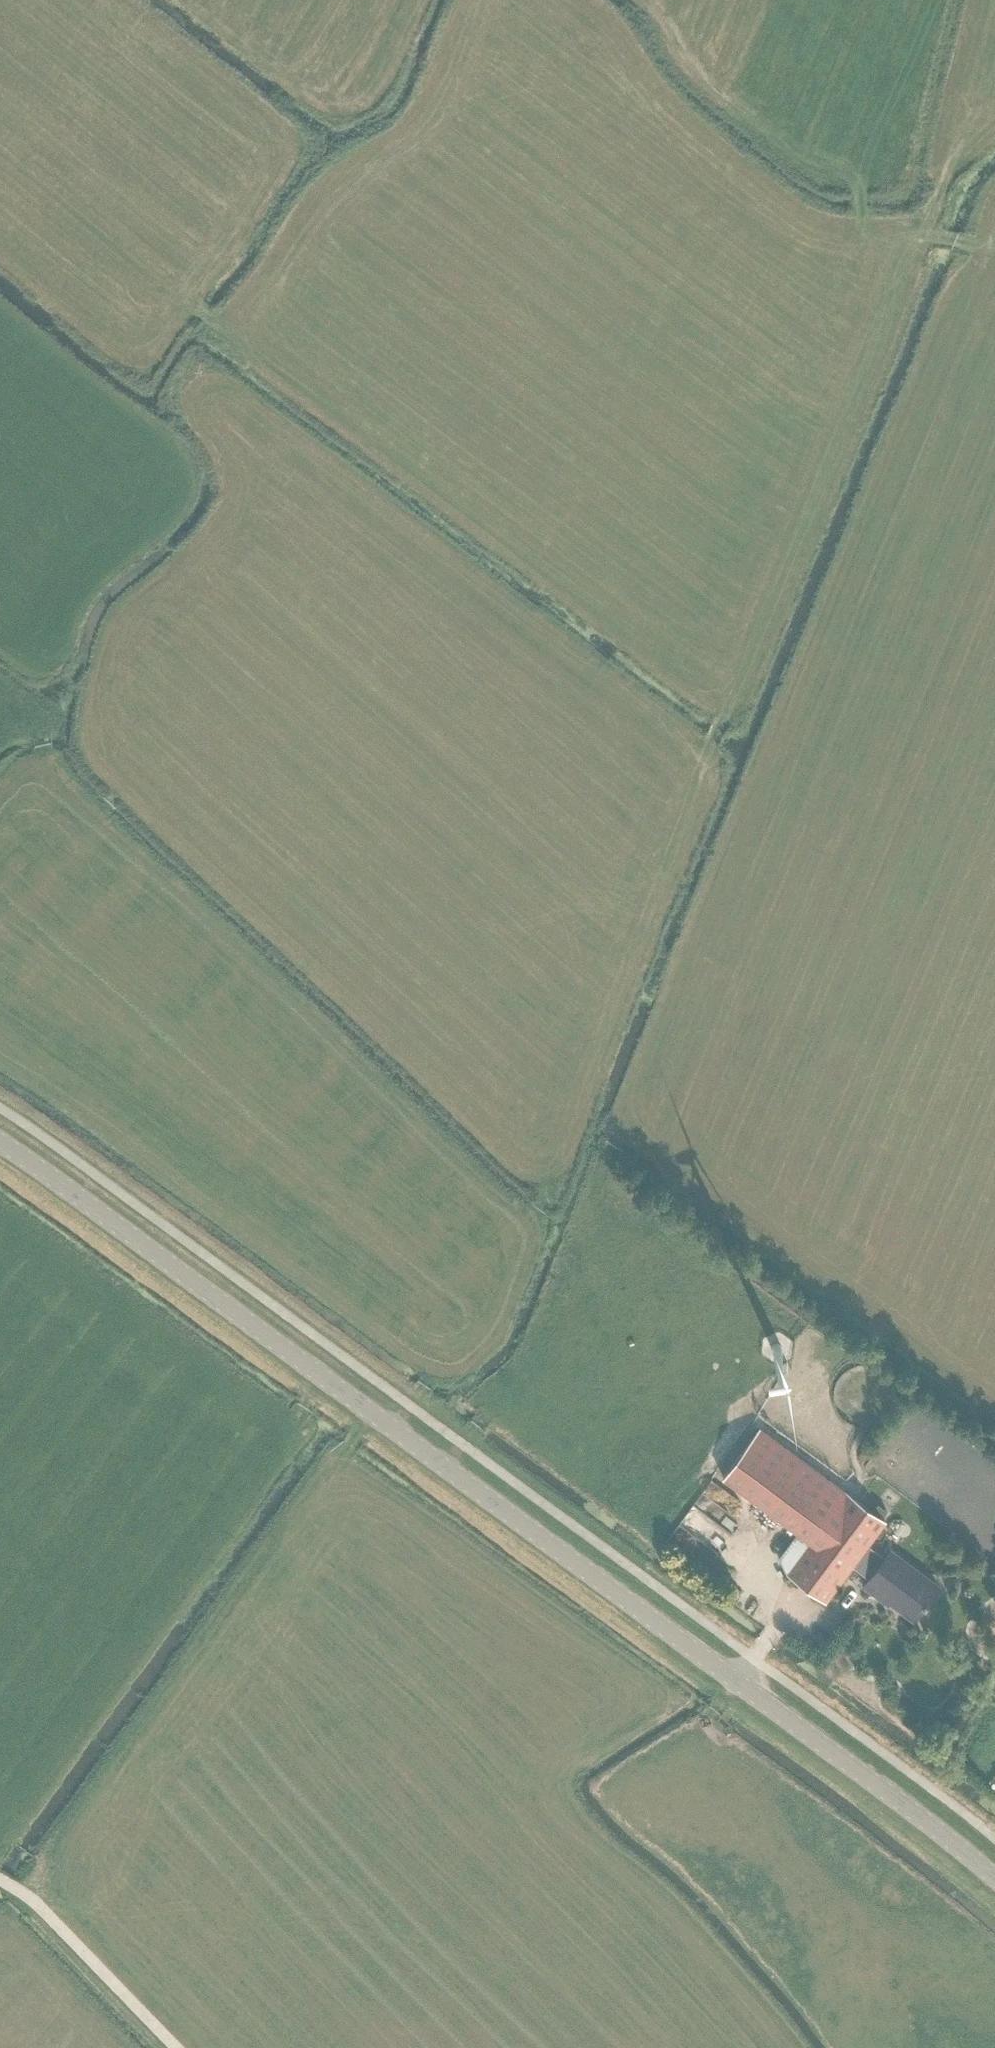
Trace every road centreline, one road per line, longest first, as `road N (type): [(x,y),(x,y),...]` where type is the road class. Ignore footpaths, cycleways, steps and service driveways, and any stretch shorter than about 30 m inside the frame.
road 1 (tertiary): [(994,1880),(0,1142)]

